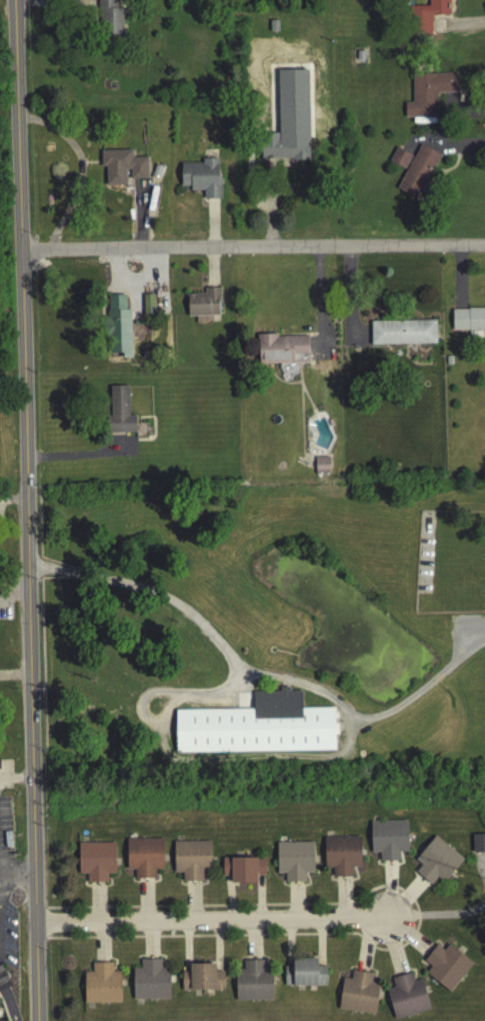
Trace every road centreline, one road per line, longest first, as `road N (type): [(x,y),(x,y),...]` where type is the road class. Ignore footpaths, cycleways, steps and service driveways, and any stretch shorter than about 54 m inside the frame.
road 1 (tertiary): [(37,1020),(15,0)]
road 2 (residential): [(484,248),(21,254)]
road 3 (residential): [(36,927),(387,921)]

